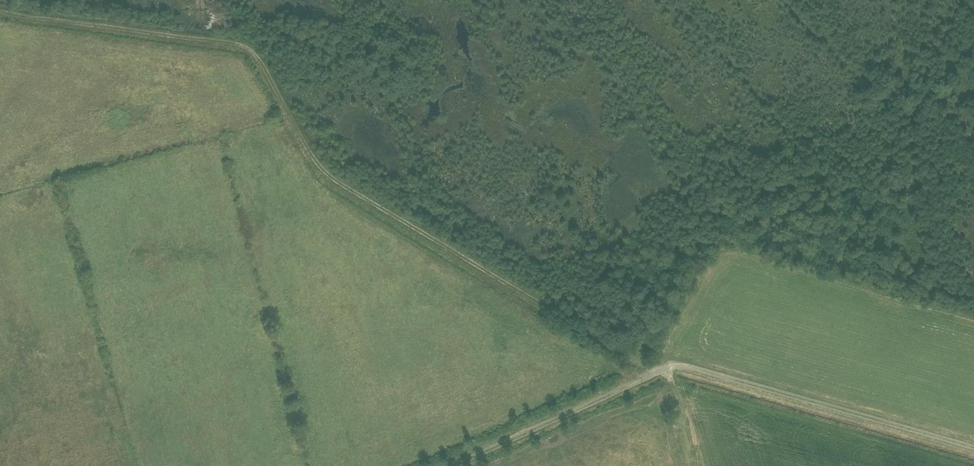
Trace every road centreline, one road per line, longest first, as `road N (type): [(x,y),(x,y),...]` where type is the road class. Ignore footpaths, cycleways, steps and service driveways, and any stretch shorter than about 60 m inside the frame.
road 1 (track): [(0,11),(244,46),(337,178),(658,370),(687,465)]
road 2 (unclassified): [(973,447),(680,365),(449,465)]

